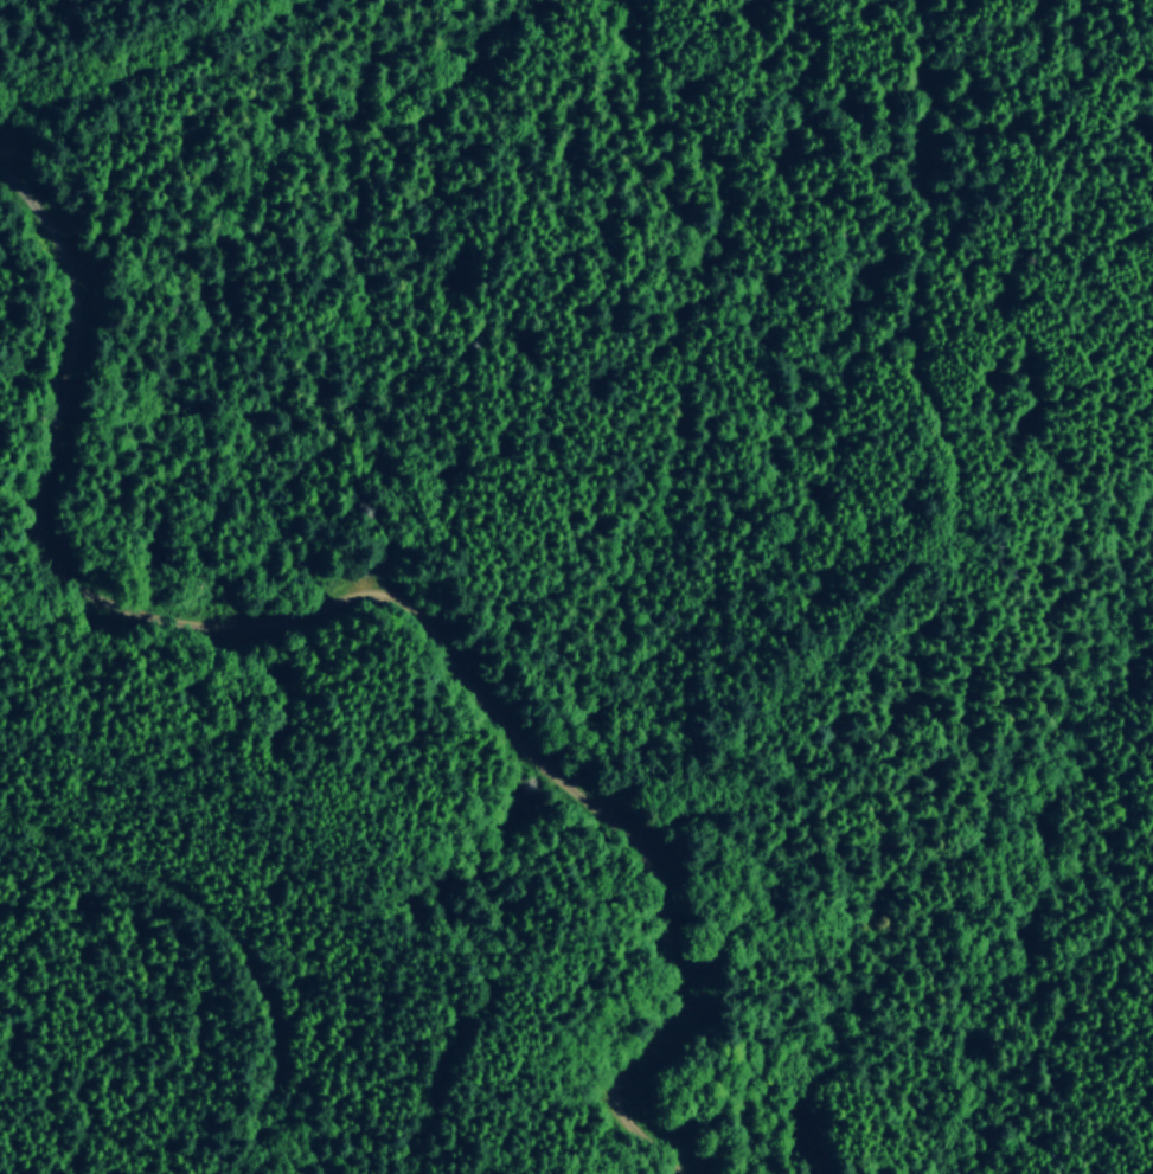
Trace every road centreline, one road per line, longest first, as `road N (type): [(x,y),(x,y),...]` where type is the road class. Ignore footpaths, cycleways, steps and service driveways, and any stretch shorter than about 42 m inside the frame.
road 1 (track): [(688,1173),(627,1115),(619,1088),(627,1061),(661,1038),(684,1005),(685,903),(672,855),(565,780),(505,721),(424,611),(367,594),(270,621),(207,621),(148,607),(52,540),(44,503),(51,464),(78,412),(85,329),(79,288),(39,206),(0,165)]
road 2 (track): [(0,816),(160,878),(222,915),(260,964),(276,1026),(270,1103),(244,1173)]

